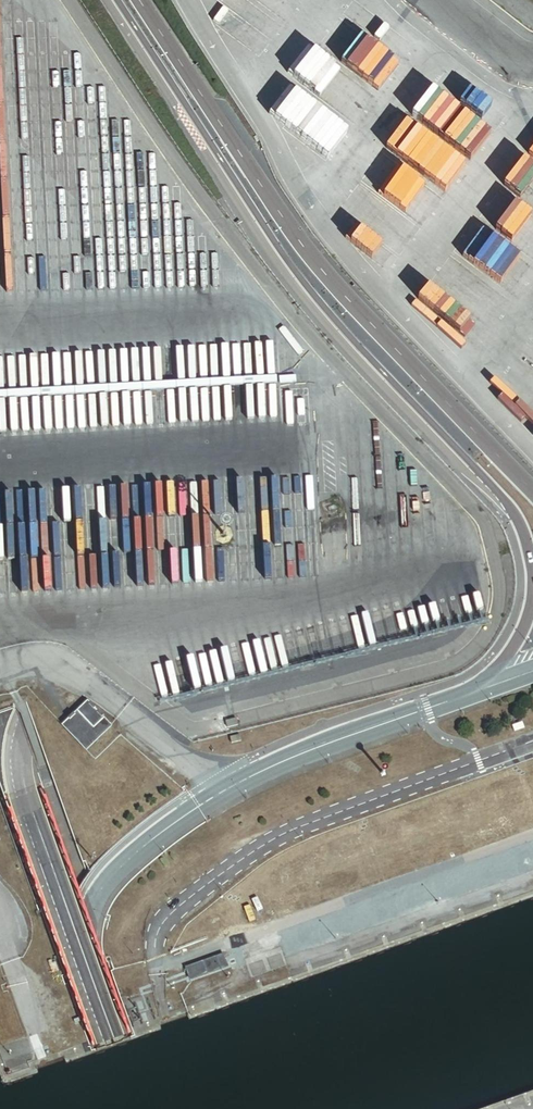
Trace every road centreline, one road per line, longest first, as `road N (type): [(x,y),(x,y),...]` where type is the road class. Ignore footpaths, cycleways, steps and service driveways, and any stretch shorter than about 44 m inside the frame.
road 1 (tertiary): [(109,0),(291,279),(514,511),(527,539),(531,586)]
road 2 (tertiary): [(532,491),(316,262),(139,0)]
road 3 (unclassified): [(406,570),(52,615),(0,630)]
road 4 (tertiary): [(223,791),(117,871),(88,917),(89,968),(136,1108)]
road 5 (tertiary): [(476,690),(223,791)]
road 6 (unclassified): [(223,791),(65,666),(39,661),(0,668)]
road 7 (unclassified): [(0,934),(62,1108)]

